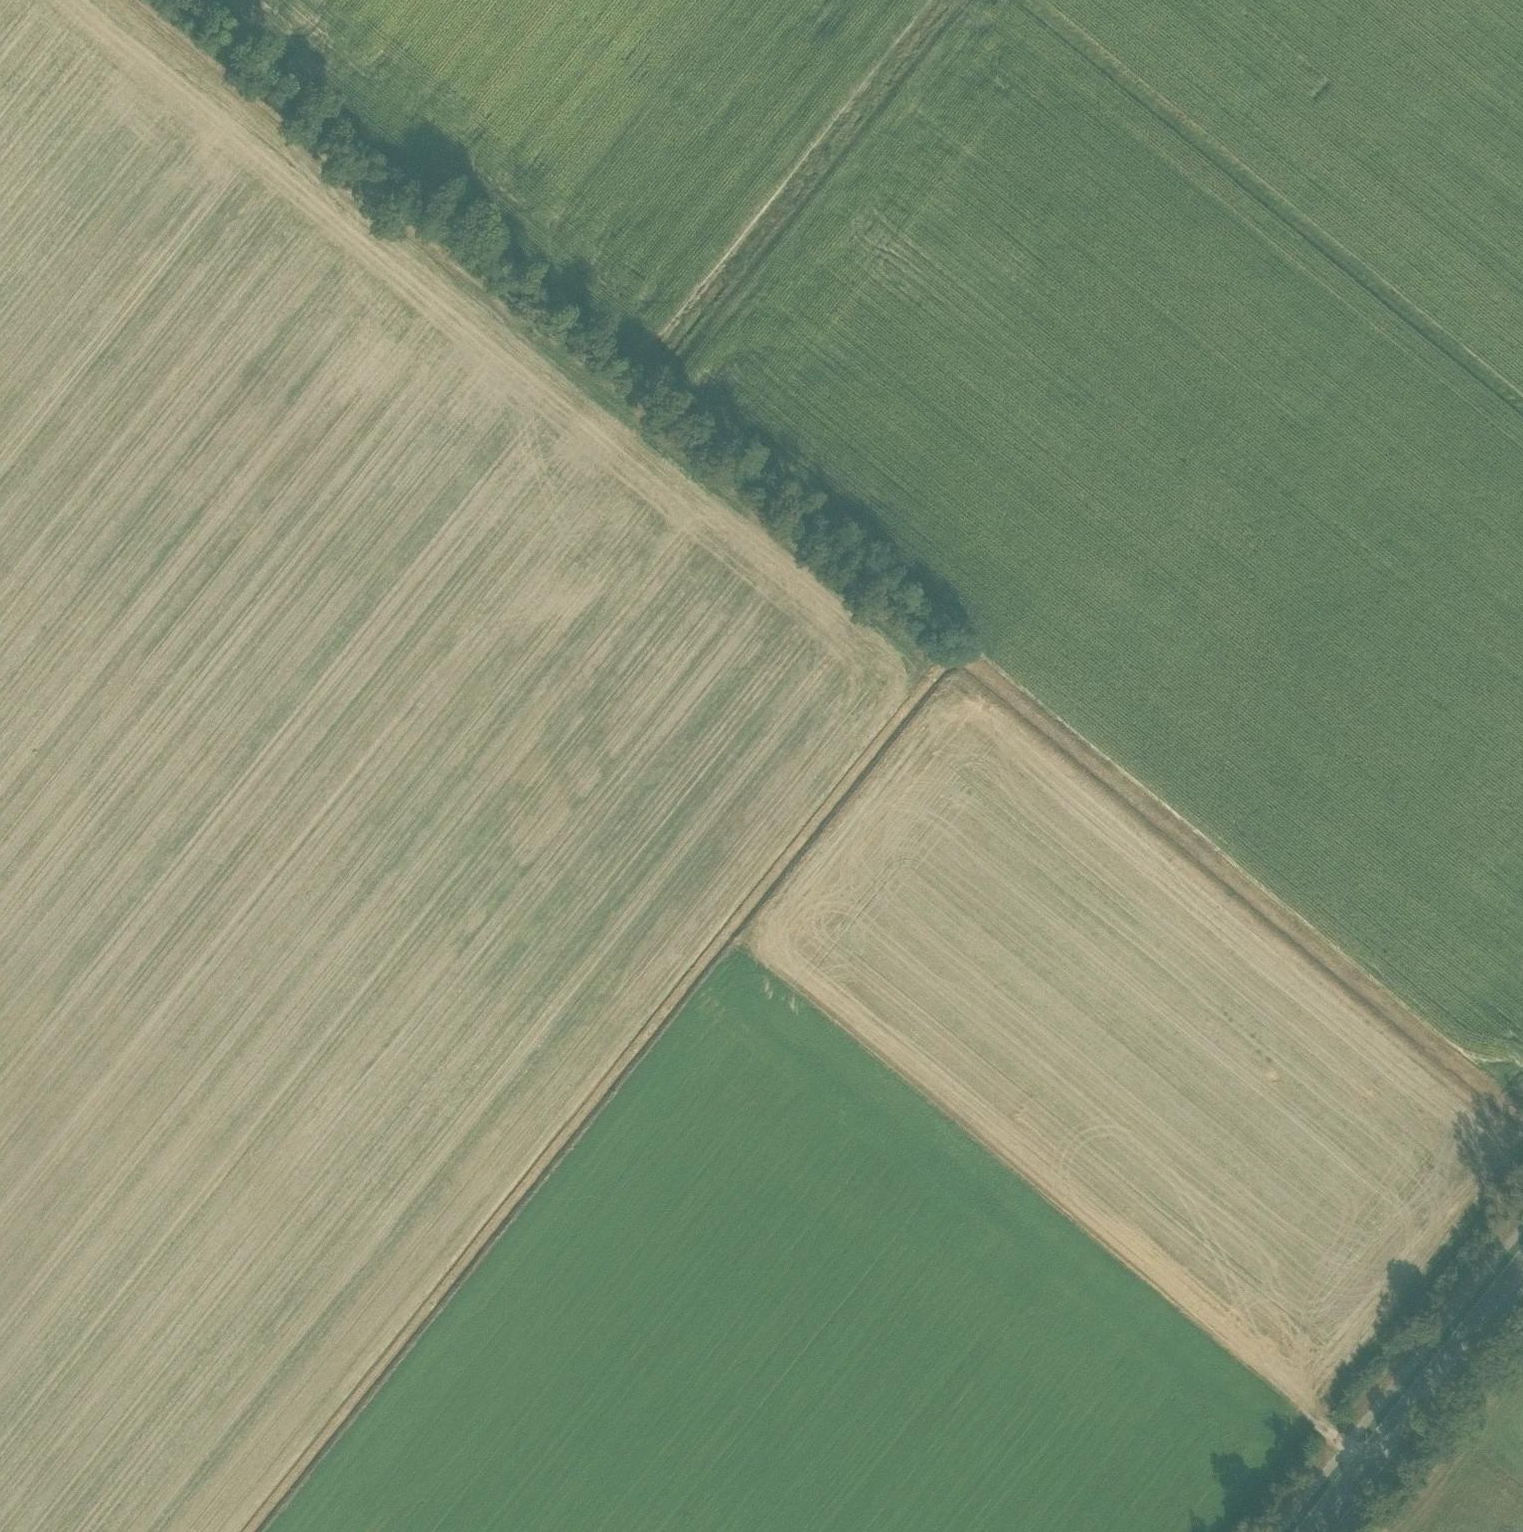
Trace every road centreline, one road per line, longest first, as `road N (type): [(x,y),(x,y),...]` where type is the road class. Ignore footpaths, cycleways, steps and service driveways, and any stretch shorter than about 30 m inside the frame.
road 1 (track): [(1522,406),(1027,0)]
road 2 (primary): [(1315,1531),(1522,1272)]

